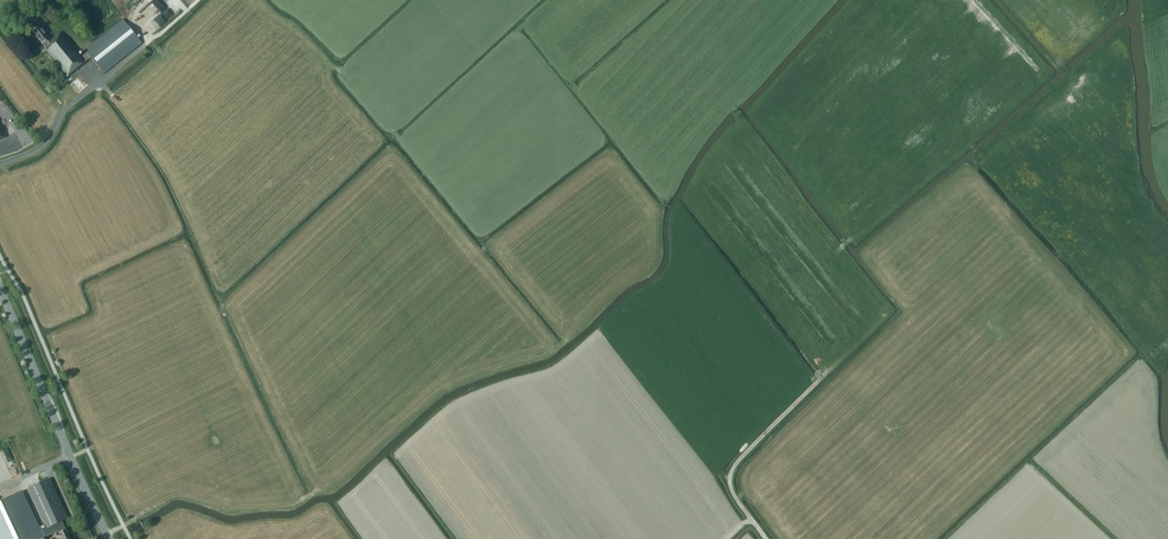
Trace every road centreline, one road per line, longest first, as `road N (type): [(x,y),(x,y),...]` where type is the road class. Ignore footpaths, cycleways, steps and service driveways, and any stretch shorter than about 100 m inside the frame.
road 1 (primary): [(109,538),(0,289)]
road 2 (track): [(766,538),(730,478),(774,424)]
road 3 (track): [(111,0),(149,42),(200,0)]

